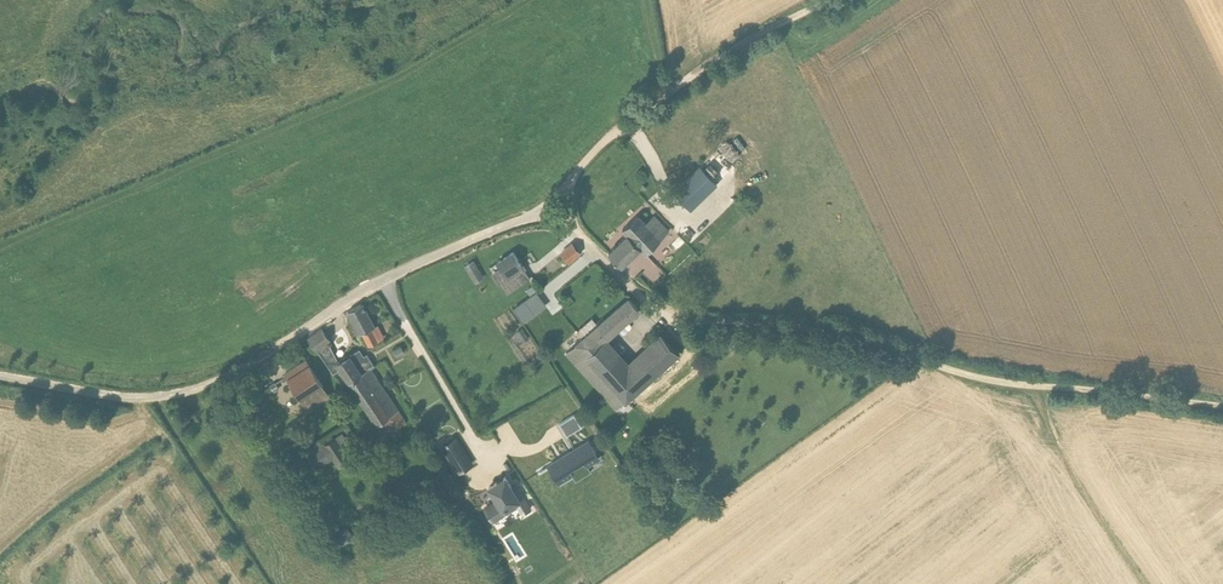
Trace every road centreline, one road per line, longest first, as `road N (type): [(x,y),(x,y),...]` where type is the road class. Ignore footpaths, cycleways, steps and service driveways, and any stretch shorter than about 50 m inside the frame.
road 1 (unclassified): [(0,377),(123,398),(196,389),(374,285),(533,218),(574,230),(672,320)]
road 2 (track): [(1033,386),(802,329),(672,320)]
road 3 (track): [(1222,406),(1033,386)]
road 4 (track): [(830,0),(739,46),(667,94)]
road 5 (track): [(667,94),(610,137),(569,183)]

